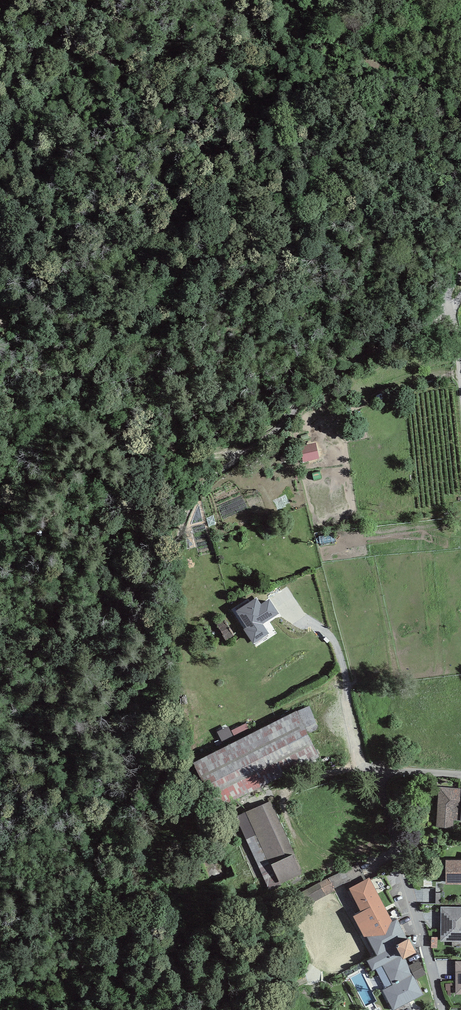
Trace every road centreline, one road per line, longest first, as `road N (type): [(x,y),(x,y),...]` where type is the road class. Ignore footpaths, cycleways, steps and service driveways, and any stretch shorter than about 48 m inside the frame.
road 1 (track): [(448,314),(319,383),(276,432),(213,475),(189,509),(172,575)]
road 2 (residential): [(443,1009),(379,781),(388,772),(460,774)]
road 3 (track): [(238,460),(223,451),(177,455),(137,428),(110,424),(86,480),(48,525),(0,546)]

